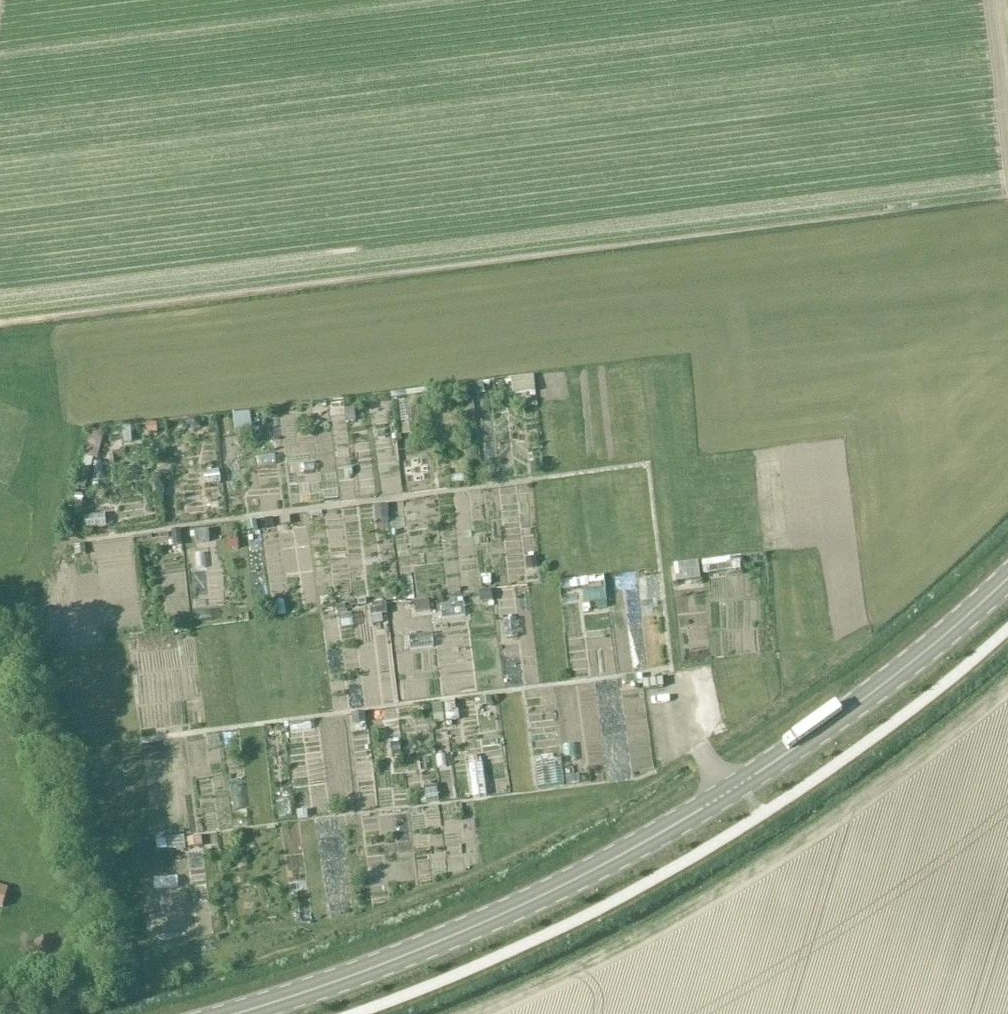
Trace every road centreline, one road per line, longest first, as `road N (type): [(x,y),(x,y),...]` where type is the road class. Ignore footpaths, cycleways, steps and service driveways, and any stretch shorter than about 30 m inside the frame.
road 1 (secondary): [(236,1013),(430,945),(633,848),(872,692),(1007,578)]

